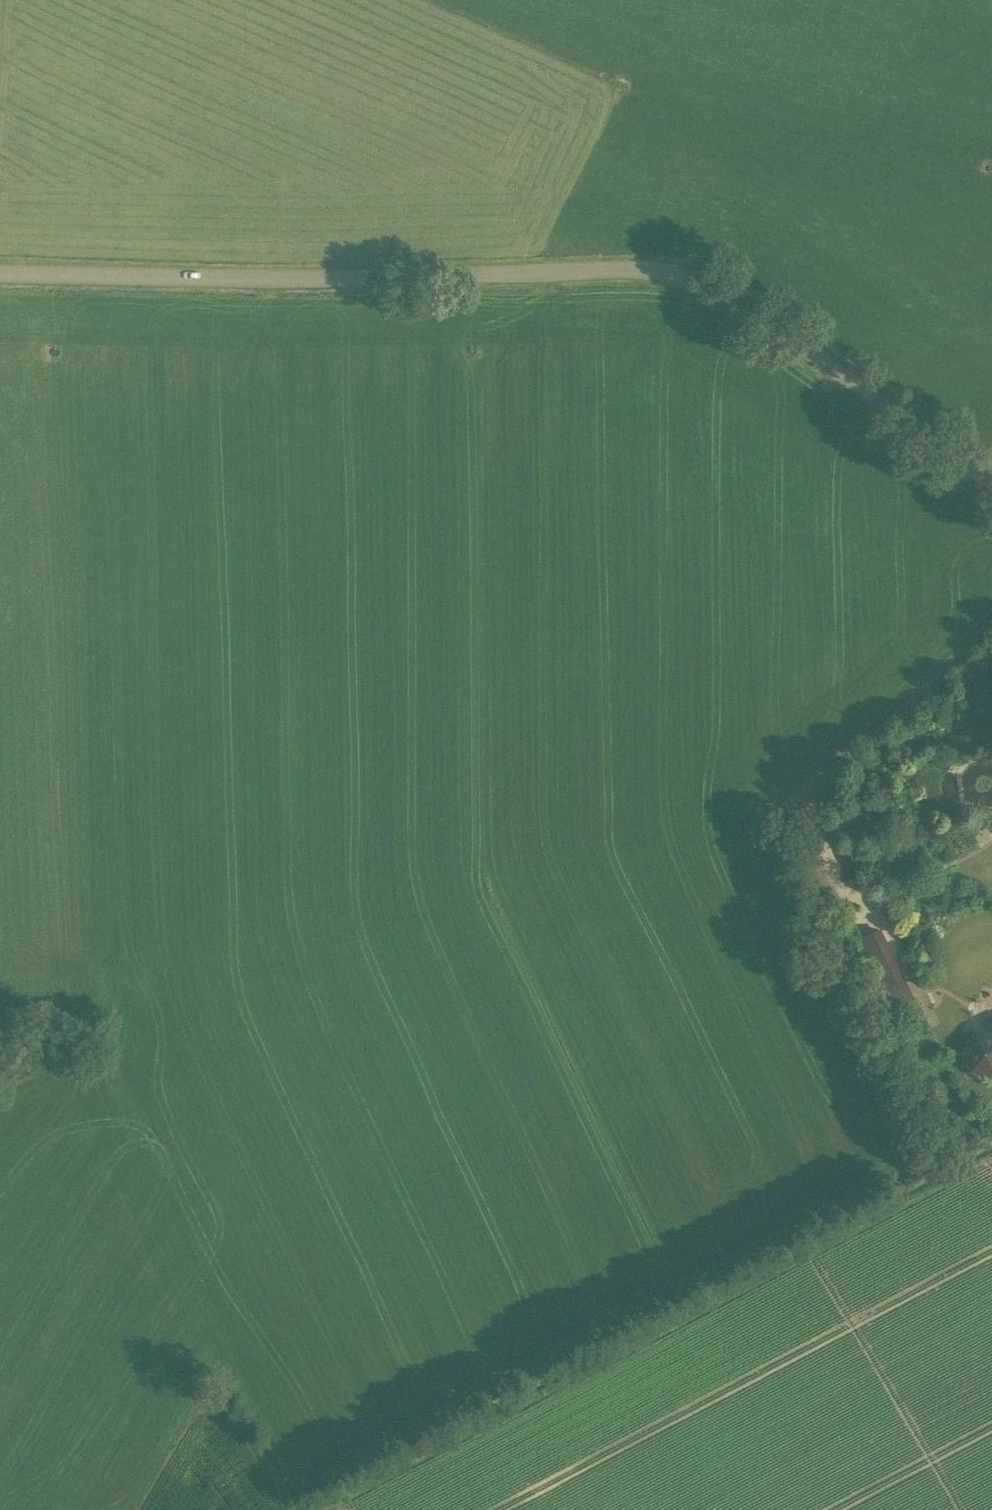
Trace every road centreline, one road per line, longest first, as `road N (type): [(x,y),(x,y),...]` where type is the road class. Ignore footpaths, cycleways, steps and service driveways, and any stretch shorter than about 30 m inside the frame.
road 1 (unclassified): [(991,483),(710,283),(676,273),(0,273)]

